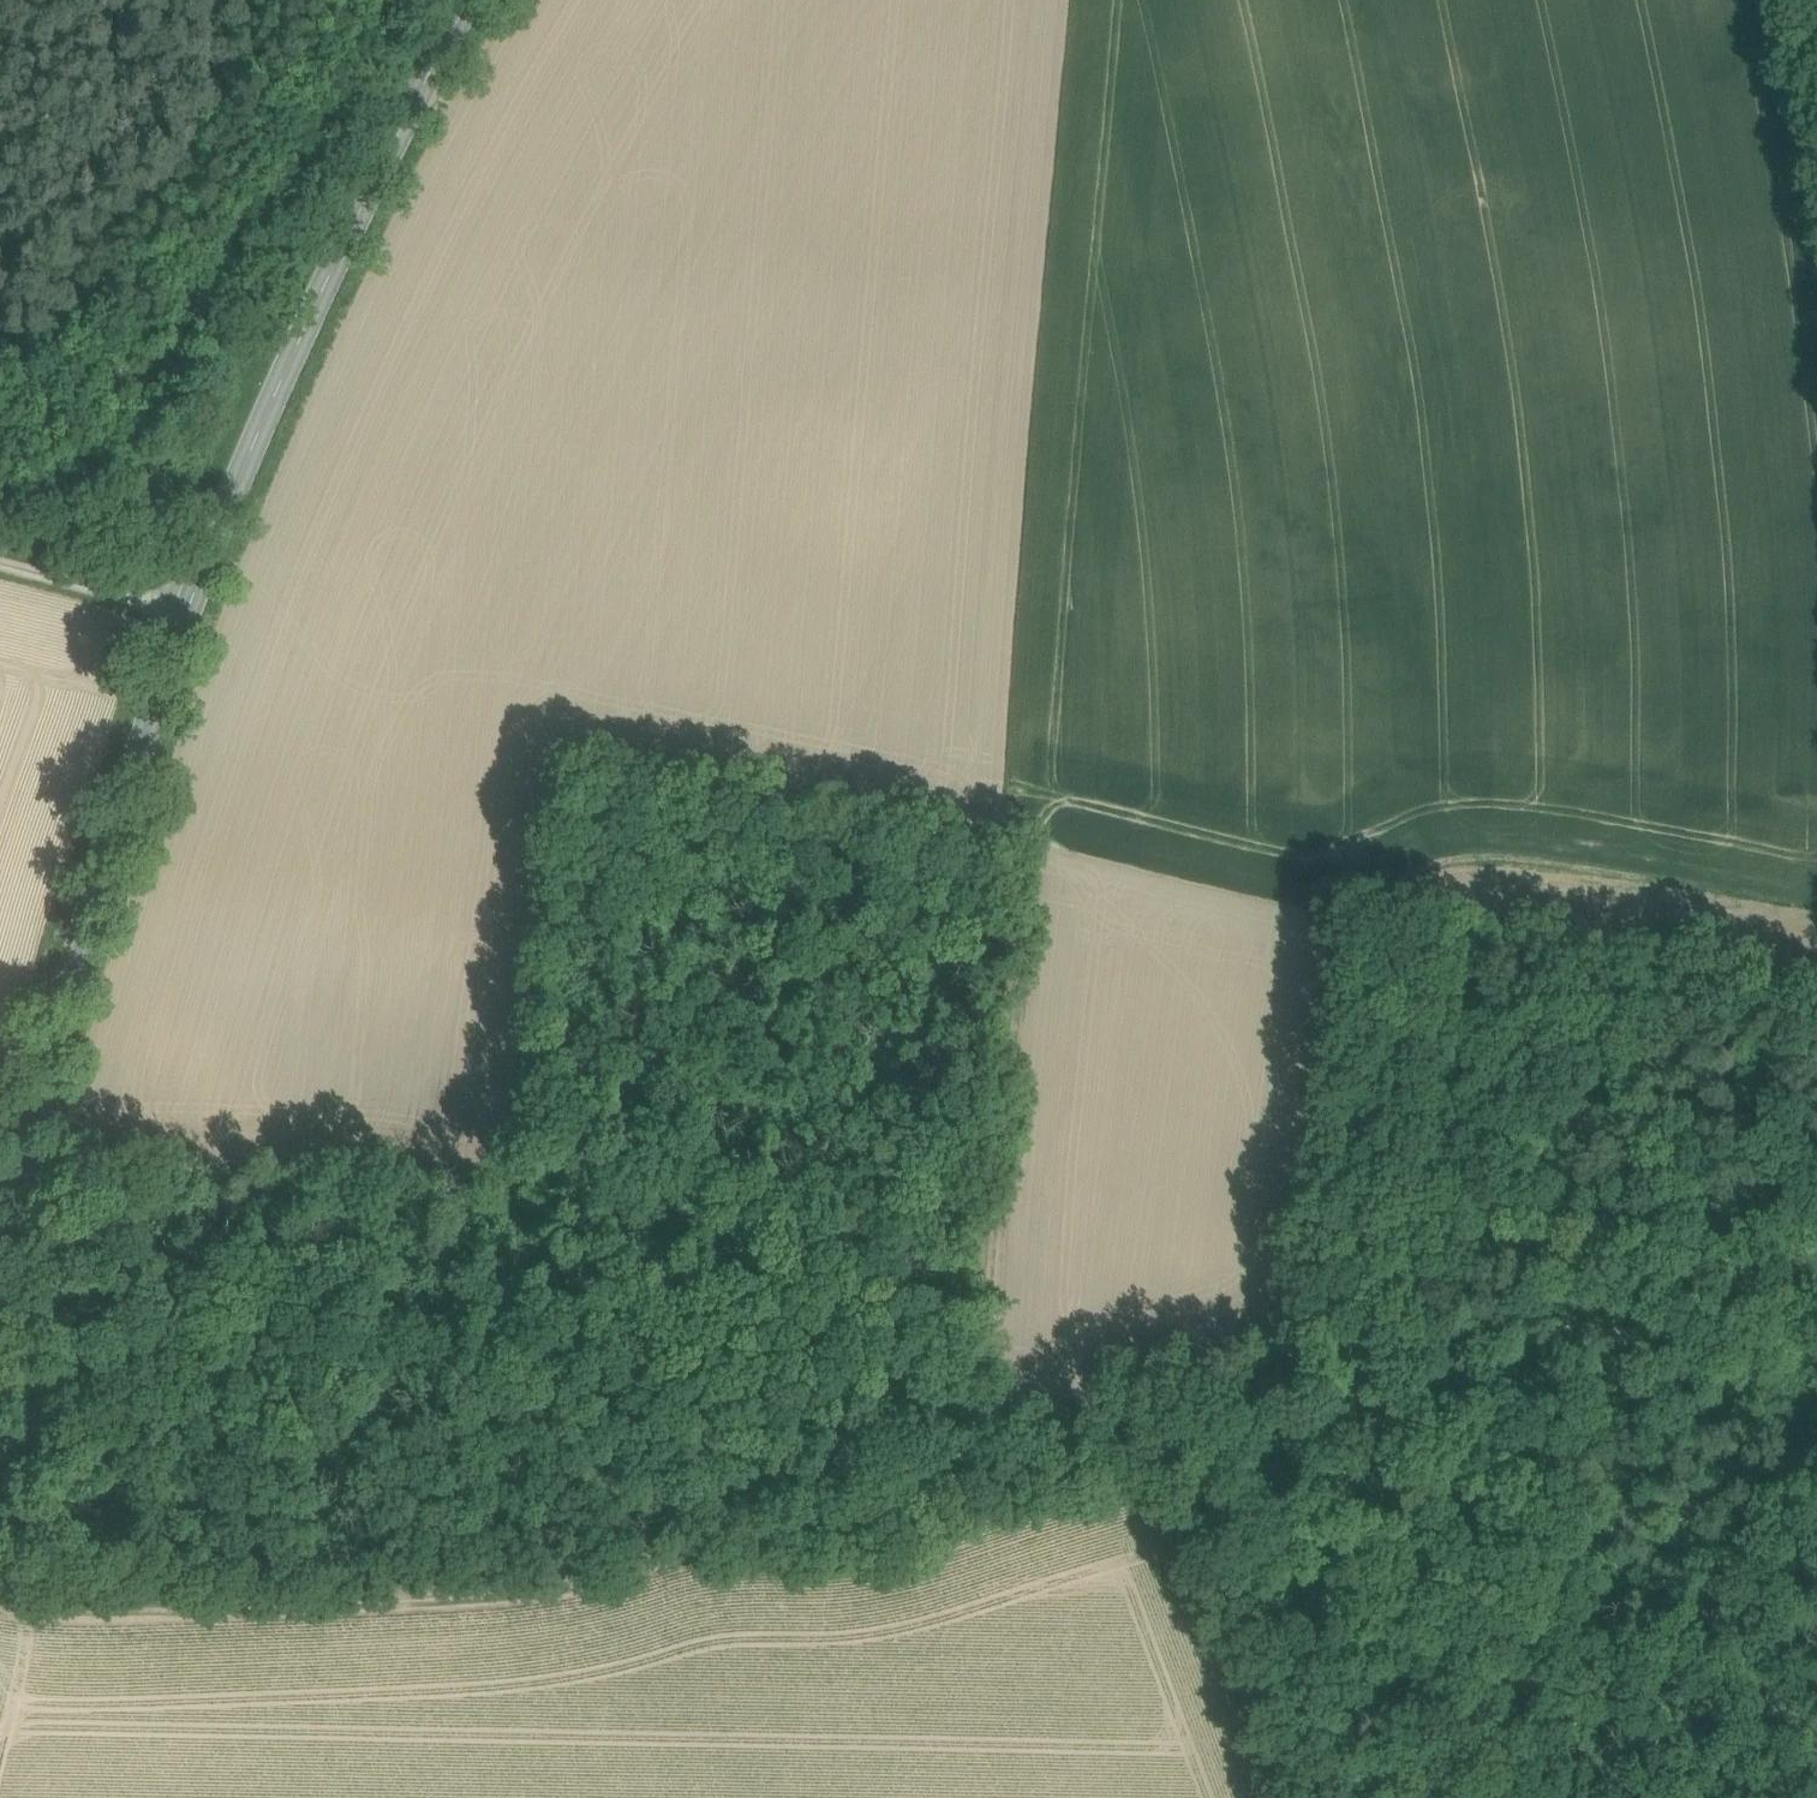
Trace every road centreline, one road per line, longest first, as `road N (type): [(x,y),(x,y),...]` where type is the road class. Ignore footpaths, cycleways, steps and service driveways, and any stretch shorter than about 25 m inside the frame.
road 1 (track): [(0,1597),(6,1605),(260,1611),(507,1597),(688,1556),(972,1453),(1026,922)]
road 2 (secondary): [(0,1254),(99,876),(190,611),(292,355),(471,0)]
road 3 (track): [(0,564),(190,611)]

